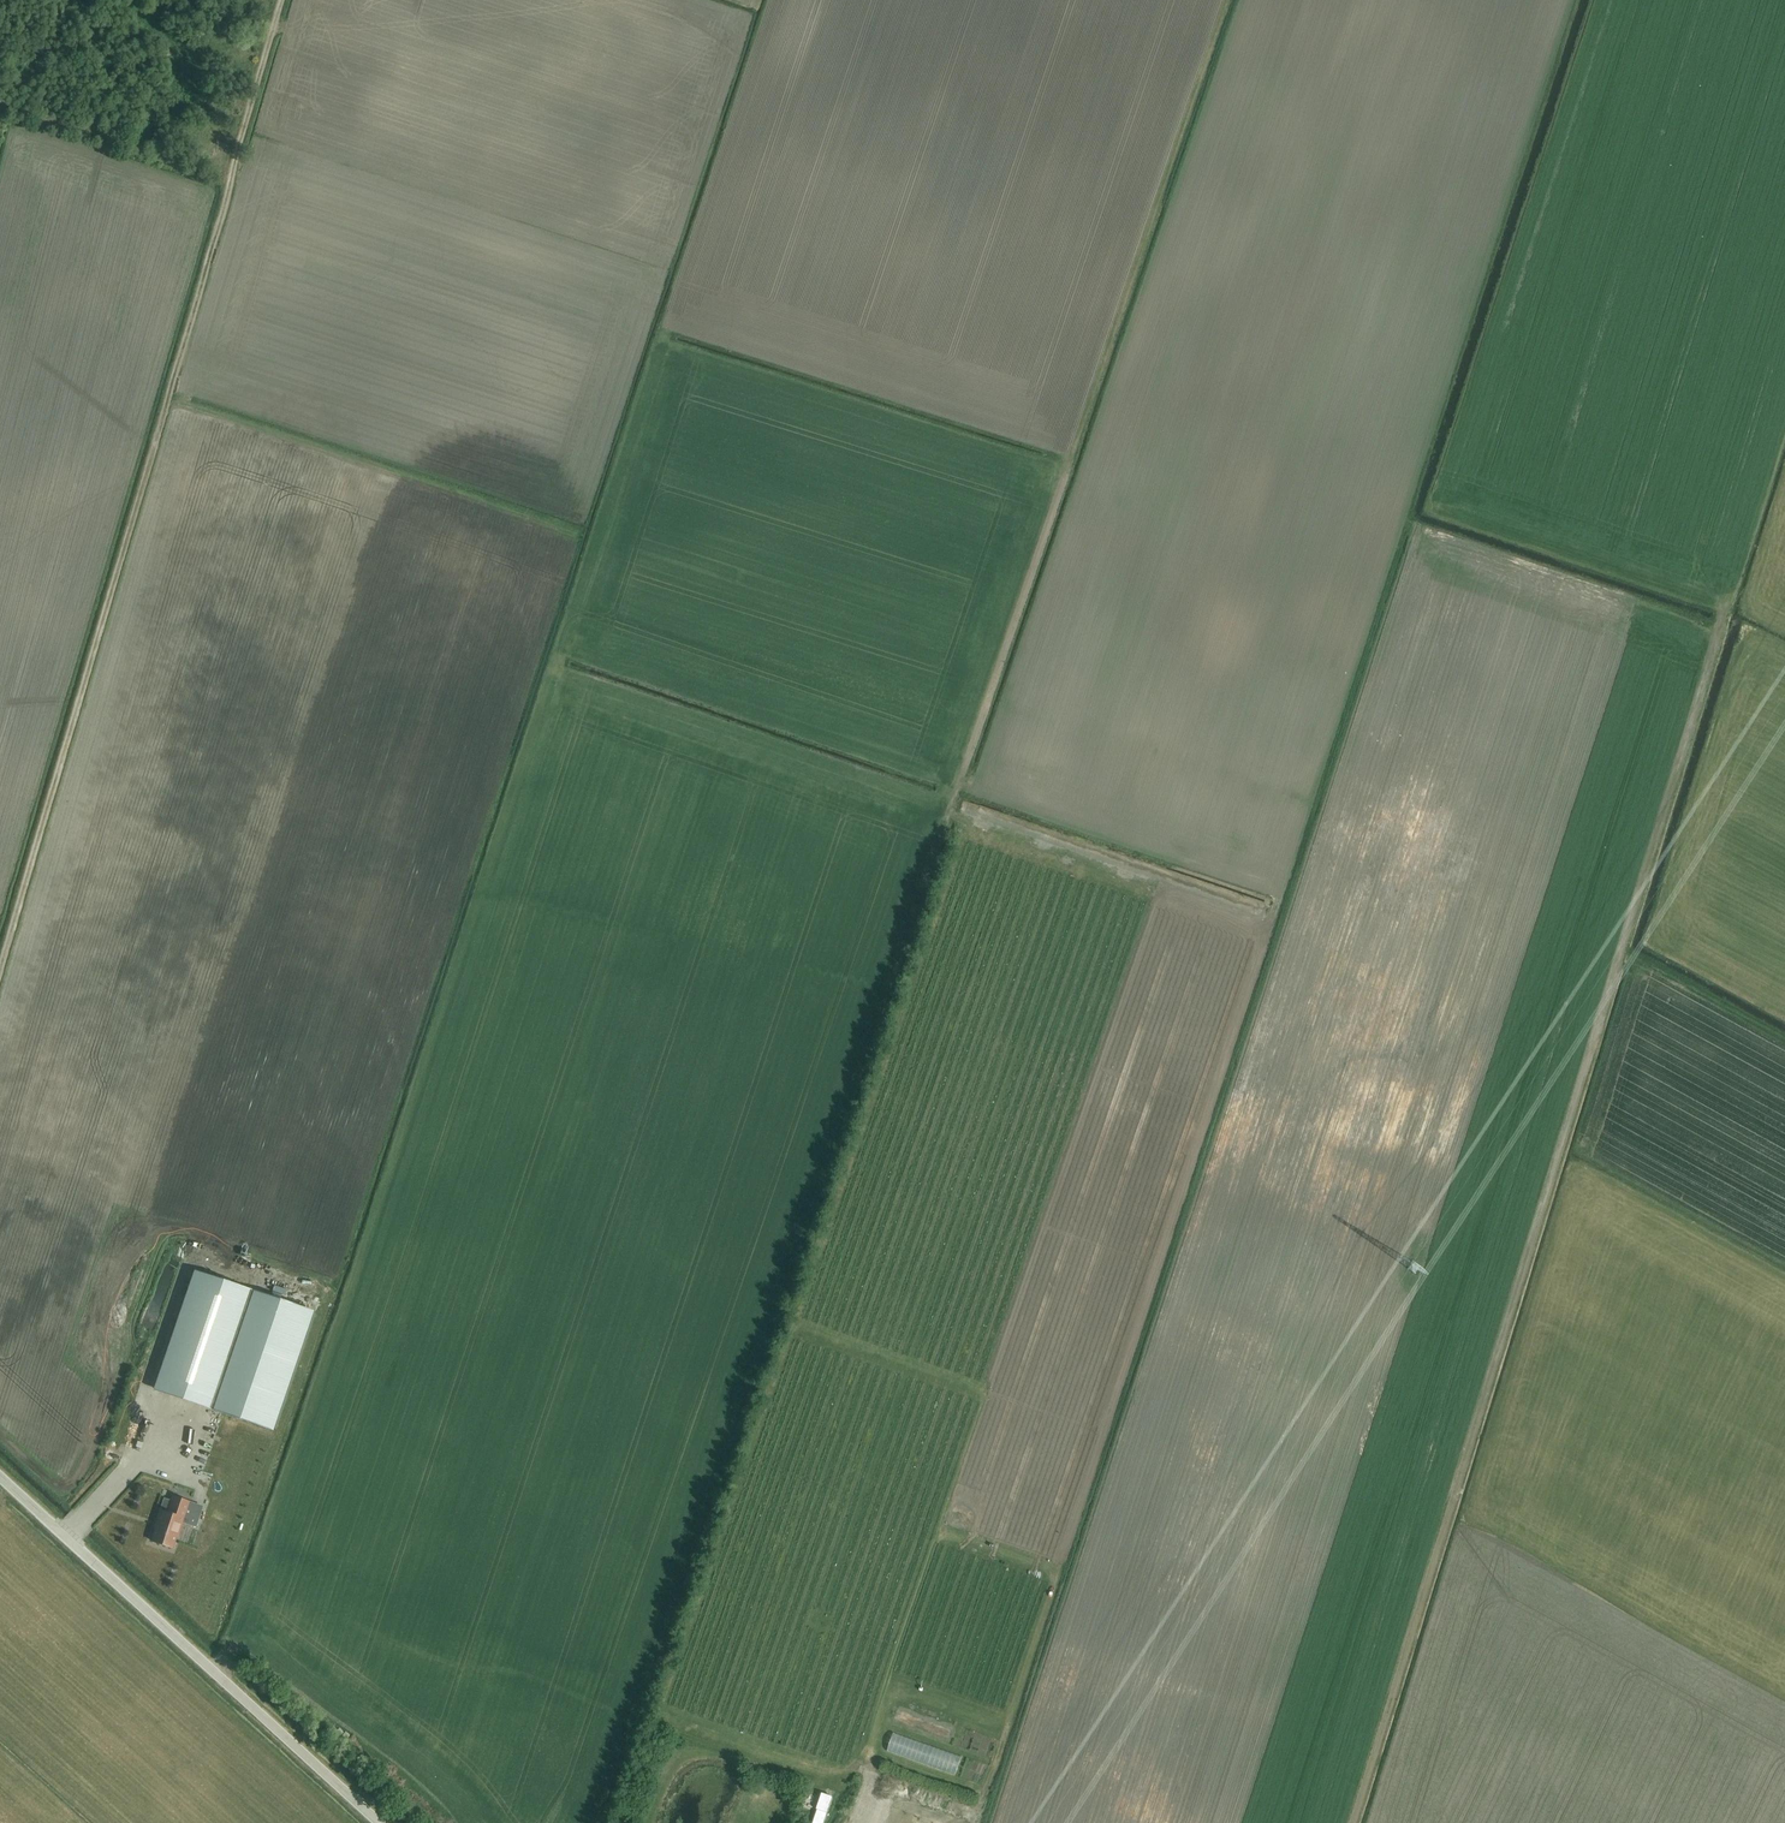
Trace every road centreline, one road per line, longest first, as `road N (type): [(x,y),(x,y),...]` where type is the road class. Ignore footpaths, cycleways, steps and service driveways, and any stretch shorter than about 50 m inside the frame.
road 1 (track): [(0,978),(280,0)]
road 2 (unclassified): [(382,1822),(0,1475)]

